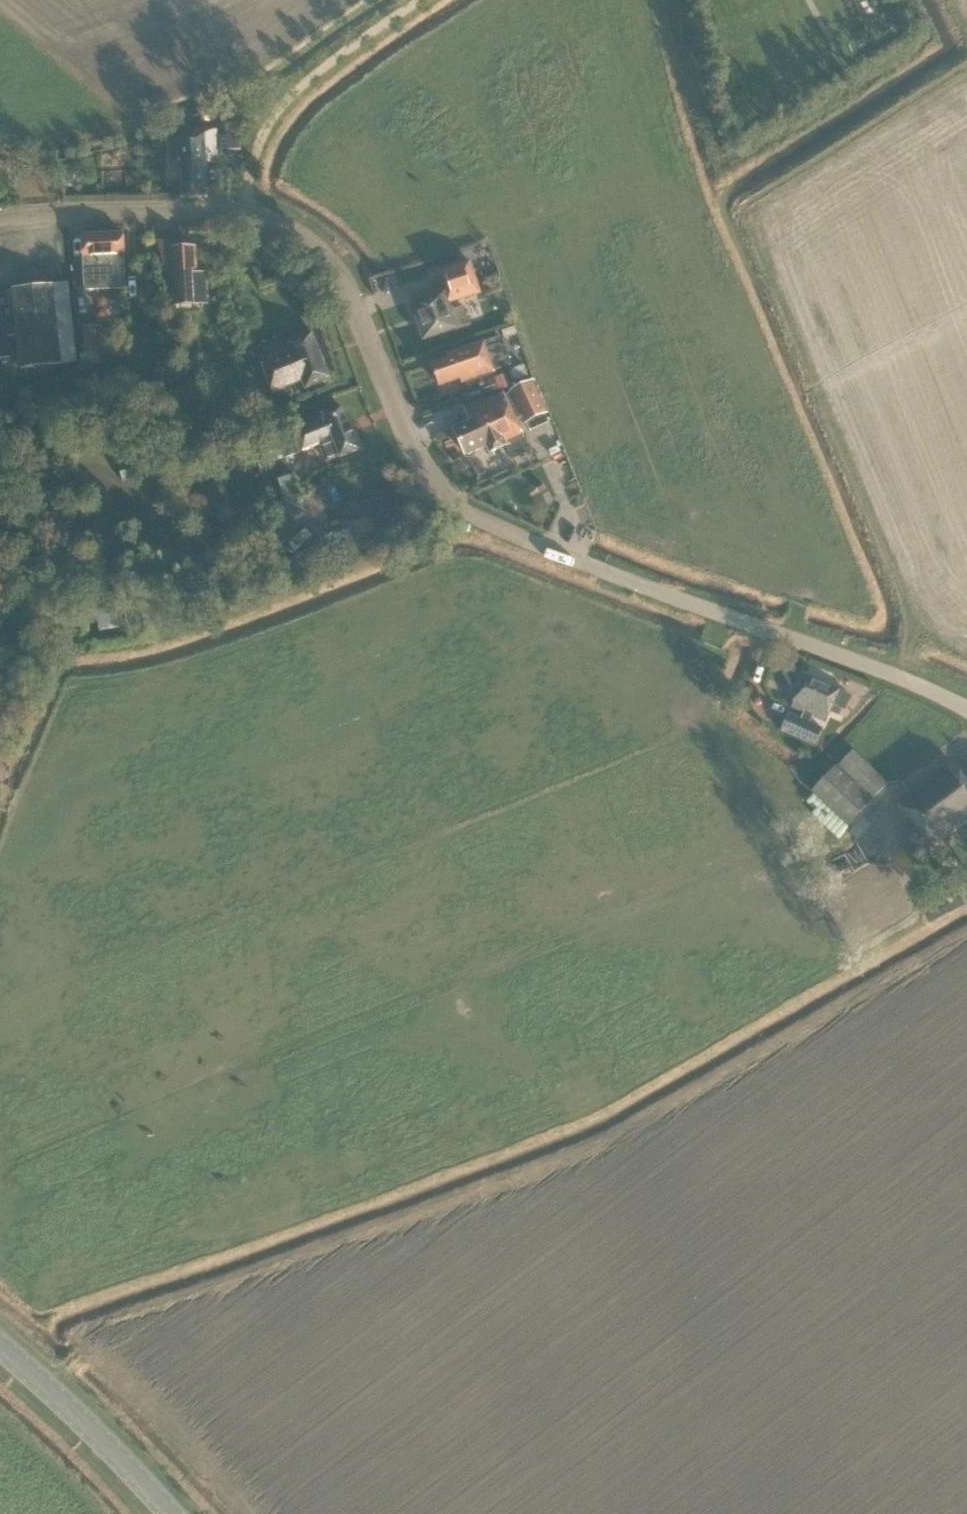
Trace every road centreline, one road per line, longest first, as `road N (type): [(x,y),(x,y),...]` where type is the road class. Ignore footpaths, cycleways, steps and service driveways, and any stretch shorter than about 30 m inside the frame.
road 1 (unclassified): [(966,708),(557,552),(459,506),(421,466),(336,272),(284,229),(193,212),(0,222)]
road 2 (secondary): [(170,1513),(82,1418),(0,1350)]

